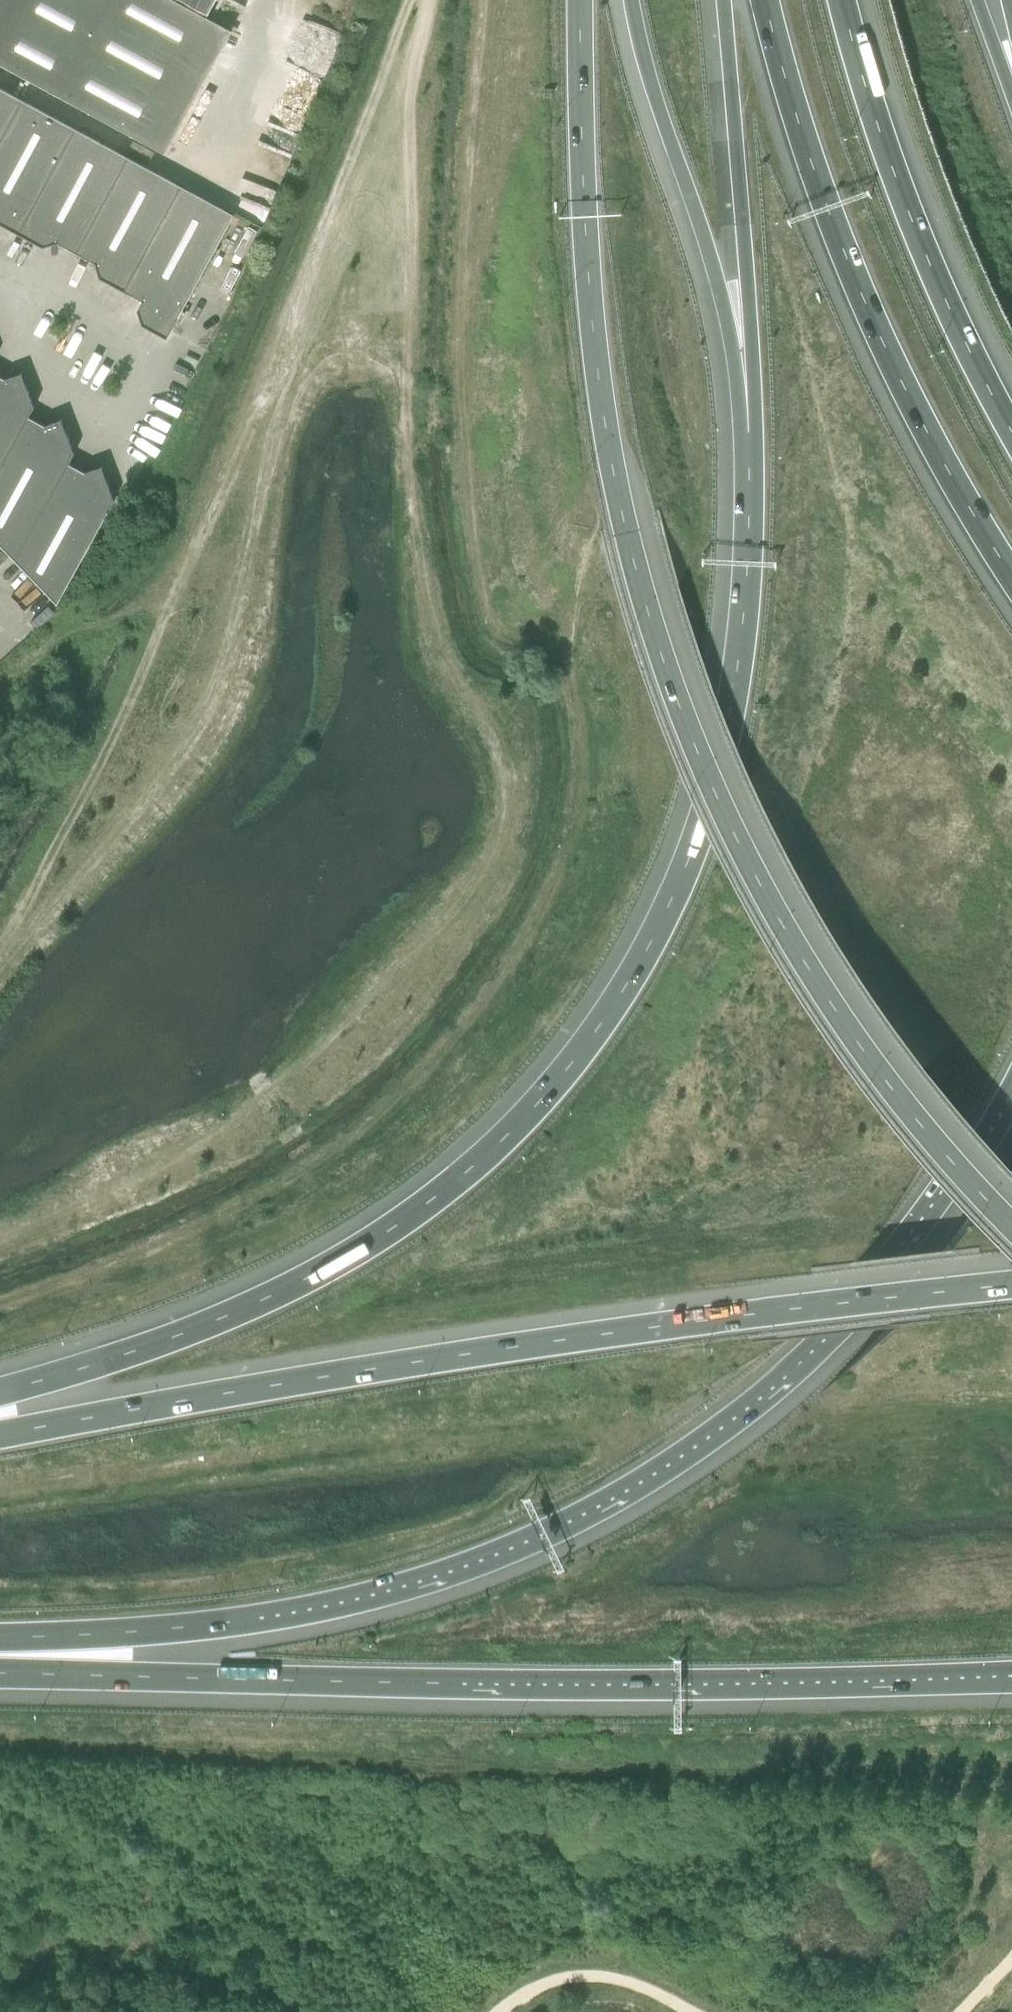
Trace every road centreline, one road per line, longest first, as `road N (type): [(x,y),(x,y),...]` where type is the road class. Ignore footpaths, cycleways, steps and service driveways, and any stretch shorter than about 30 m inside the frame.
road 1 (motorway): [(748,434),(742,626),(707,803),(662,921),(580,1051),(494,1149),(372,1243),(158,1344),(0,1393)]
road 2 (trunk): [(583,0),(593,340),(627,535),(667,675),(746,865),(807,968),(909,1110),(1011,1226)]
road 3 (motorway): [(0,1643),(285,1616),(440,1575),(600,1506),(732,1418),(826,1335),(917,1238),(1011,1095)]
road 4 (track): [(427,0),(101,747),(0,930)]
road 5 (motorway): [(1011,1280),(594,1335),(0,1438)]
road 6 (motorway): [(0,1666),(462,1684),(1011,1677)]
road 7 (motorway): [(766,0),(821,195),(887,355),(1011,575)]
road 8 (motorway): [(1011,438),(929,269),(881,144),(840,0)]
road 9 (motorway): [(630,0),(718,284),(748,434)]
road 10 (motorway): [(724,0),(751,334),(748,434)]
road 11 (track): [(690,2011),(632,1984),(589,1977),(548,1982),(498,2011)]
road 12 (track): [(168,594),(99,624),(0,691)]

